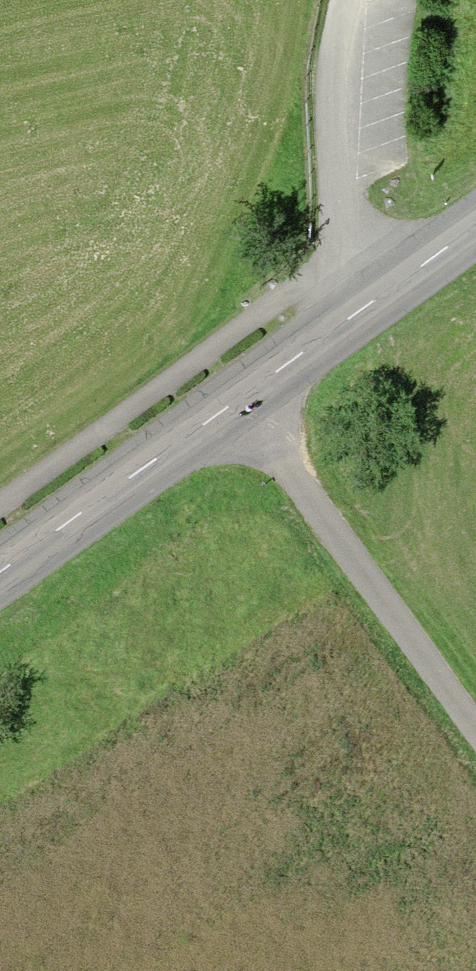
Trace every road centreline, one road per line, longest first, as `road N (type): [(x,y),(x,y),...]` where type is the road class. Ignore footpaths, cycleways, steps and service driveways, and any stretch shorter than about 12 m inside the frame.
road 1 (secondary): [(475,223),(0,575)]
road 2 (track): [(475,733),(237,405)]
road 3 (track): [(348,0),(331,133),(349,231)]

